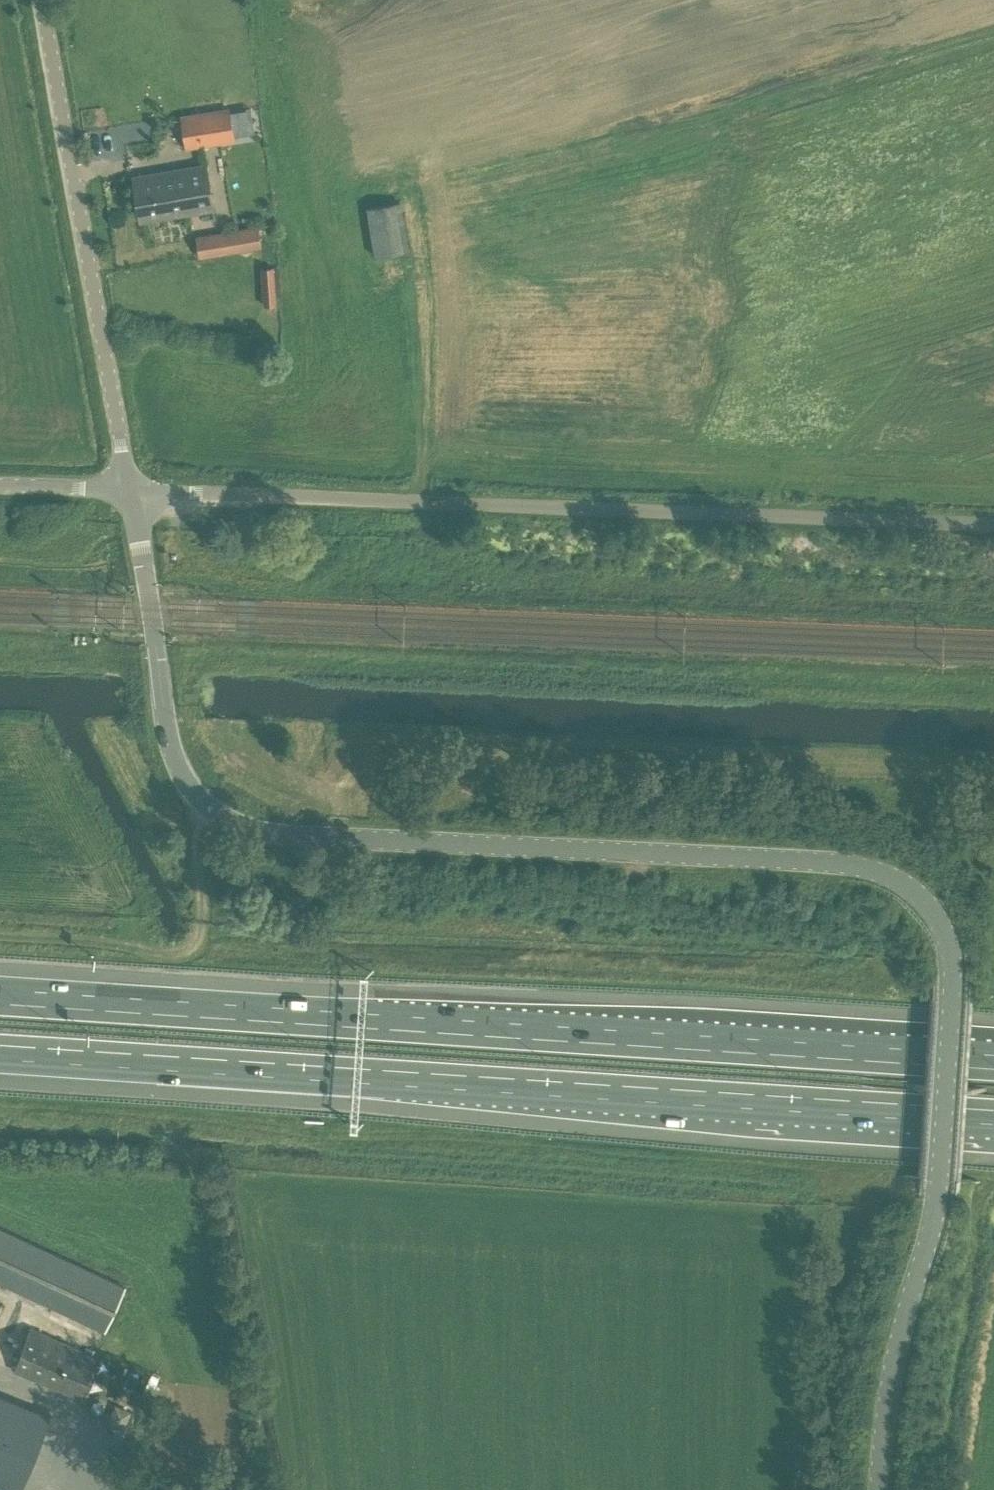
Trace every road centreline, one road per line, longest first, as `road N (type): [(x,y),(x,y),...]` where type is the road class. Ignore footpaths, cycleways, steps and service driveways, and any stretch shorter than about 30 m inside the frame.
road 1 (unclassified): [(879,1489),(897,1348),(937,1204),(951,982),(947,944),(925,903),(878,871),(852,864),(286,834),(226,818),(182,778),(170,739),(131,486)]
road 2 (motorway): [(0,1052),(993,1118)]
road 3 (motorway): [(993,1059),(0,994)]
road 4 (unclassified): [(993,523),(131,486)]
road 5 (track): [(993,690),(157,652)]
road 6 (track): [(993,773),(457,743),(381,757),(353,776),(341,802)]
road 7 (unclassified): [(131,486),(42,0)]
road 8 (track): [(204,800),(201,924),(191,947),(0,937)]
road 9 (unclassified): [(131,486),(0,482)]
road 10 (track): [(341,802),(274,767),(241,732)]

